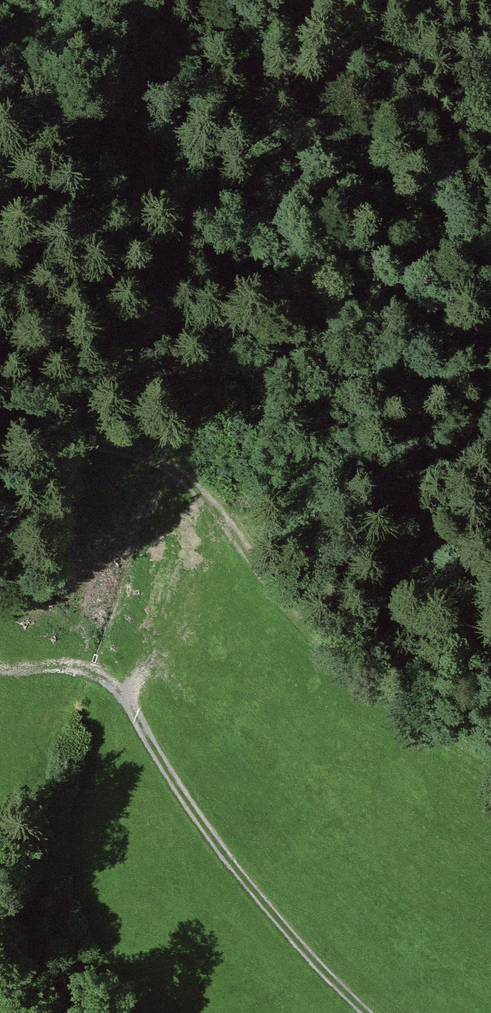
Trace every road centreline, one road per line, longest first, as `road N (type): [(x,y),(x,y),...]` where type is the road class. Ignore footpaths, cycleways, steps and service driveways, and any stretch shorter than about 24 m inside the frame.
road 1 (track): [(368,1012),(232,864),(155,753),(117,677),(120,492),(152,453),(181,463),(225,524),(356,666),(490,768)]
road 2 (track): [(0,423),(144,463)]

